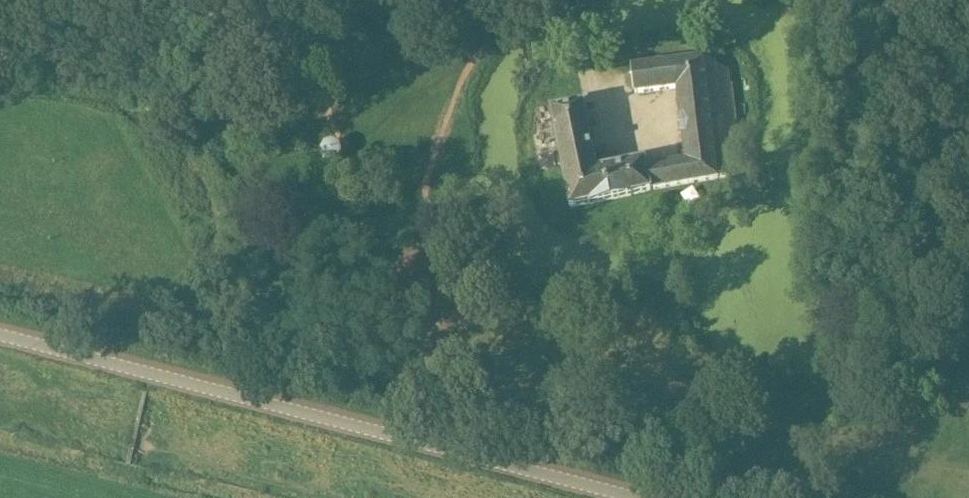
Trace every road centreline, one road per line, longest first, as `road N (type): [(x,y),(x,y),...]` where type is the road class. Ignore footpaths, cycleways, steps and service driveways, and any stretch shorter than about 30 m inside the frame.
road 1 (primary): [(635,497),(0,333)]
road 2 (track): [(0,59),(102,47),(246,0)]

